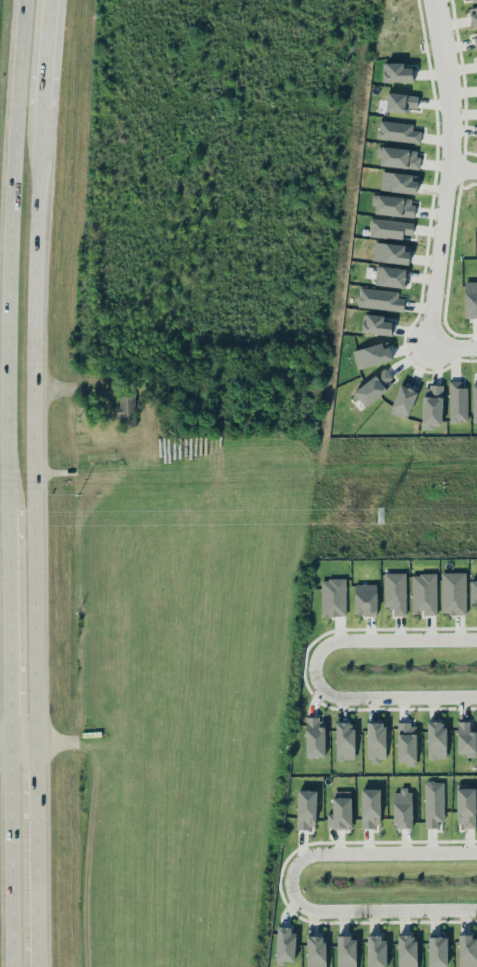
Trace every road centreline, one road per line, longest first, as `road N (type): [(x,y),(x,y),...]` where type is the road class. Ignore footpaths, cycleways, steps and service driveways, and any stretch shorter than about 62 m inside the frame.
road 1 (primary): [(32,739),(29,391),(40,105)]
road 2 (primary): [(25,0),(9,223),(6,504)]
road 3 (residential): [(476,905),(301,908),(289,896),(287,875),(306,853),(476,855)]
road 4 (residential): [(476,652),(343,653),(313,663),(317,684),(338,696),(476,697)]
road 5 (residential): [(451,172),(424,354),(476,353)]
road 6 (primary): [(6,504),(6,738)]
road 7 (primary): [(6,738),(9,966)]
road 8 (primary): [(35,966),(32,739)]
road 9 (residential): [(433,0),(451,172),(476,172)]

